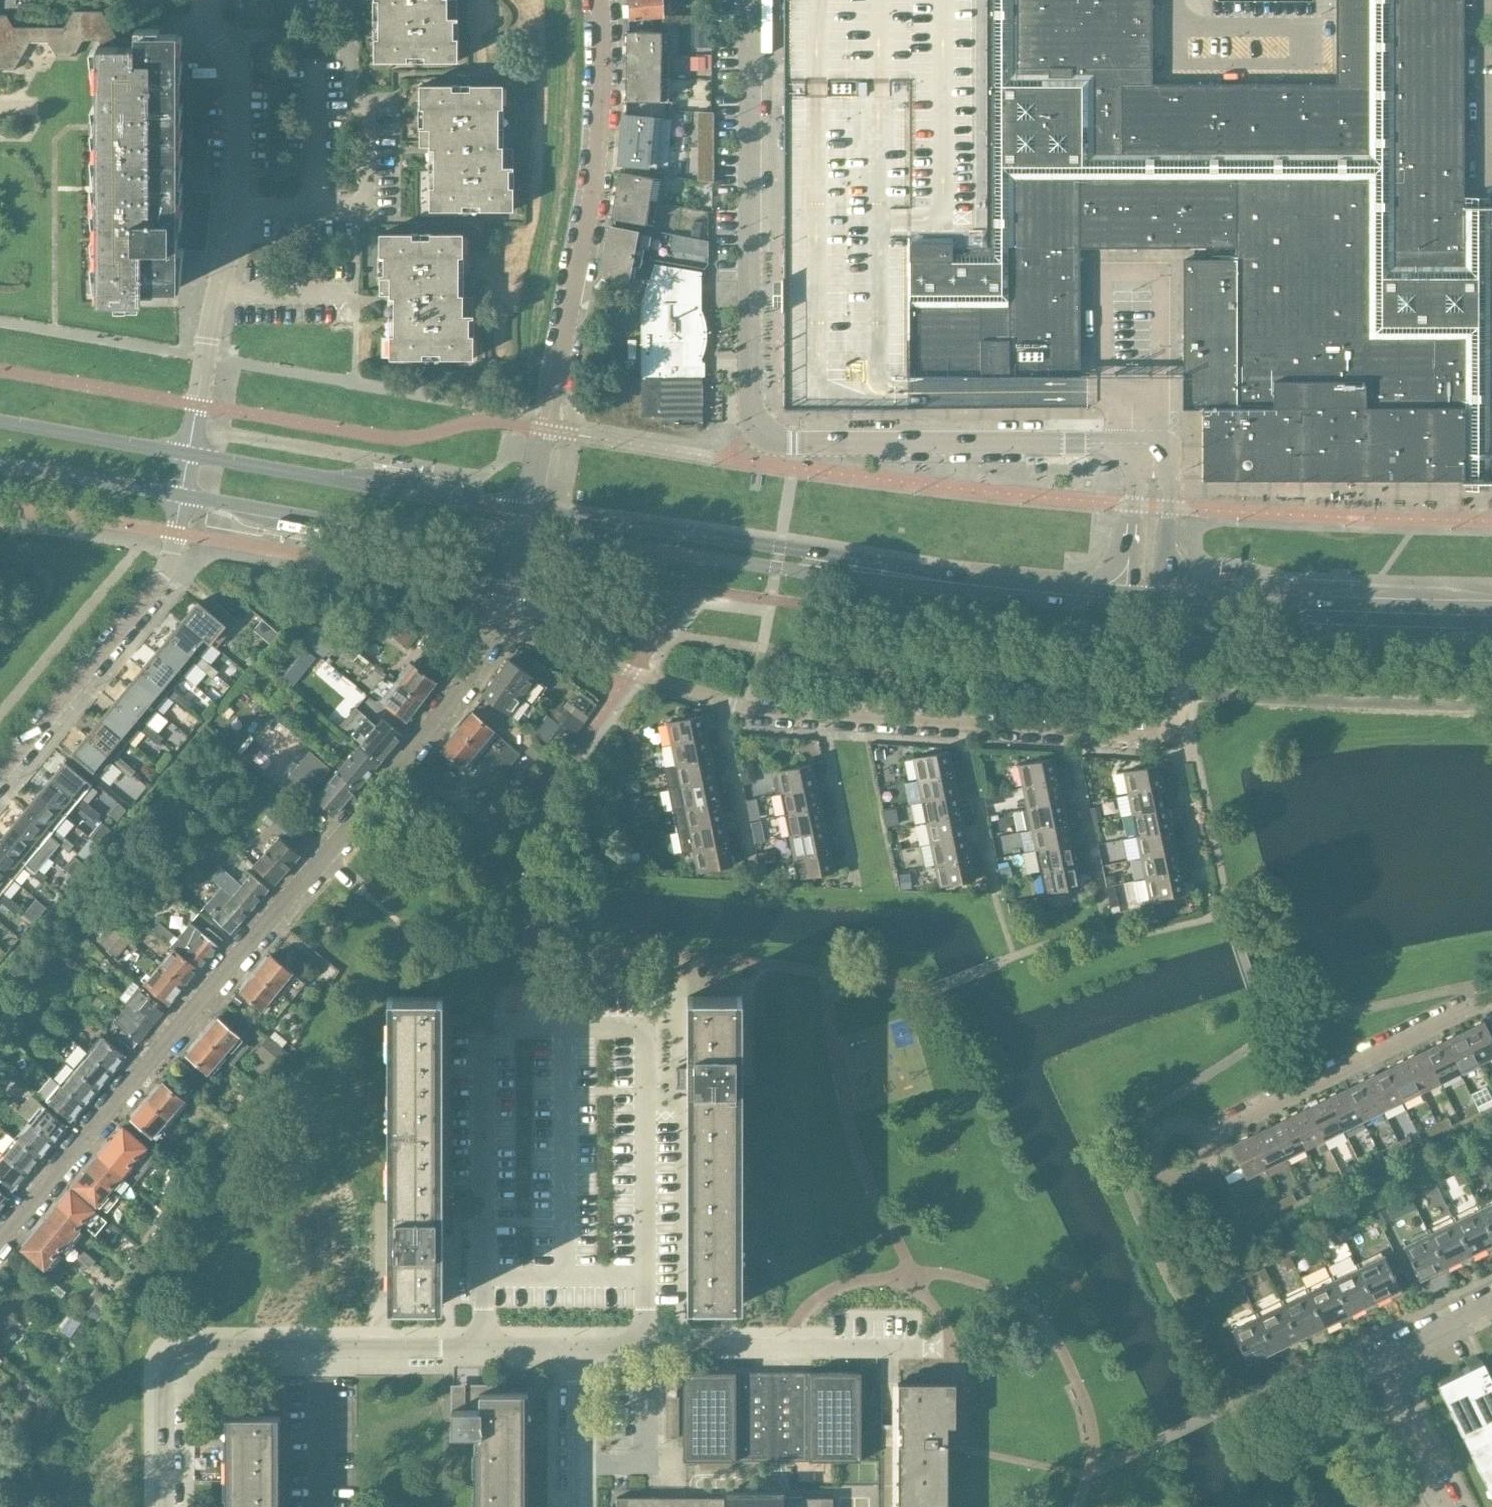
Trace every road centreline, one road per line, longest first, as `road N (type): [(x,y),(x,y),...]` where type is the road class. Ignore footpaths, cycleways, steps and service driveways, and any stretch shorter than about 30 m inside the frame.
road 1 (residential): [(500,626),(746,709),(1166,734),(1176,716),(1183,602)]
road 2 (residential): [(0,1244),(387,781),(500,626)]
road 3 (residential): [(165,1506),(165,1369),(185,1347),(575,1346)]
road 4 (residential): [(524,508),(590,187),(599,0)]
road 5 (residential): [(189,452),(240,205),(236,75),(204,35),(205,0)]
road 6 (unclassified): [(1104,392),(880,392),(881,223)]
road 7 (unclassified): [(756,427),(780,441),(1123,446)]
road 8 (residential): [(575,1346),(914,1346),(916,1377)]
road 9 (secondary): [(181,496),(376,526),(520,532)]
road 10 (secondary): [(524,508),(189,452)]
road 11 (residential): [(0,772),(153,593),(181,496)]
road 12 (residential): [(1207,1137),(1491,990)]
road 13 (secondary): [(520,532),(776,568),(832,565)]
road 14 (secondary): [(832,565),(779,546),(524,508)]
road 15 (secondary): [(1183,602),(1491,613)]
road 16 (residential): [(749,299),(750,0)]
road 17 (residential): [(1442,1506),(1372,1355),(1491,1298)]
road 18 (secondary): [(832,565),(1126,597)]
road 19 (secondary): [(189,452),(0,421)]
road 20 (secondary): [(0,463),(181,496)]
road 21 (residential): [(576,1506),(575,1346)]
road 22 (unclassified): [(1167,600),(1169,447)]
road 23 (unclassified): [(1123,446),(1133,494),(1126,597)]
road 24 (residential): [(1207,1137),(1200,1160),(1179,1175),(1156,1170),(1148,1147),(1158,1127),(1180,1123)]
road 25 (unclassified): [(756,427),(749,299)]

